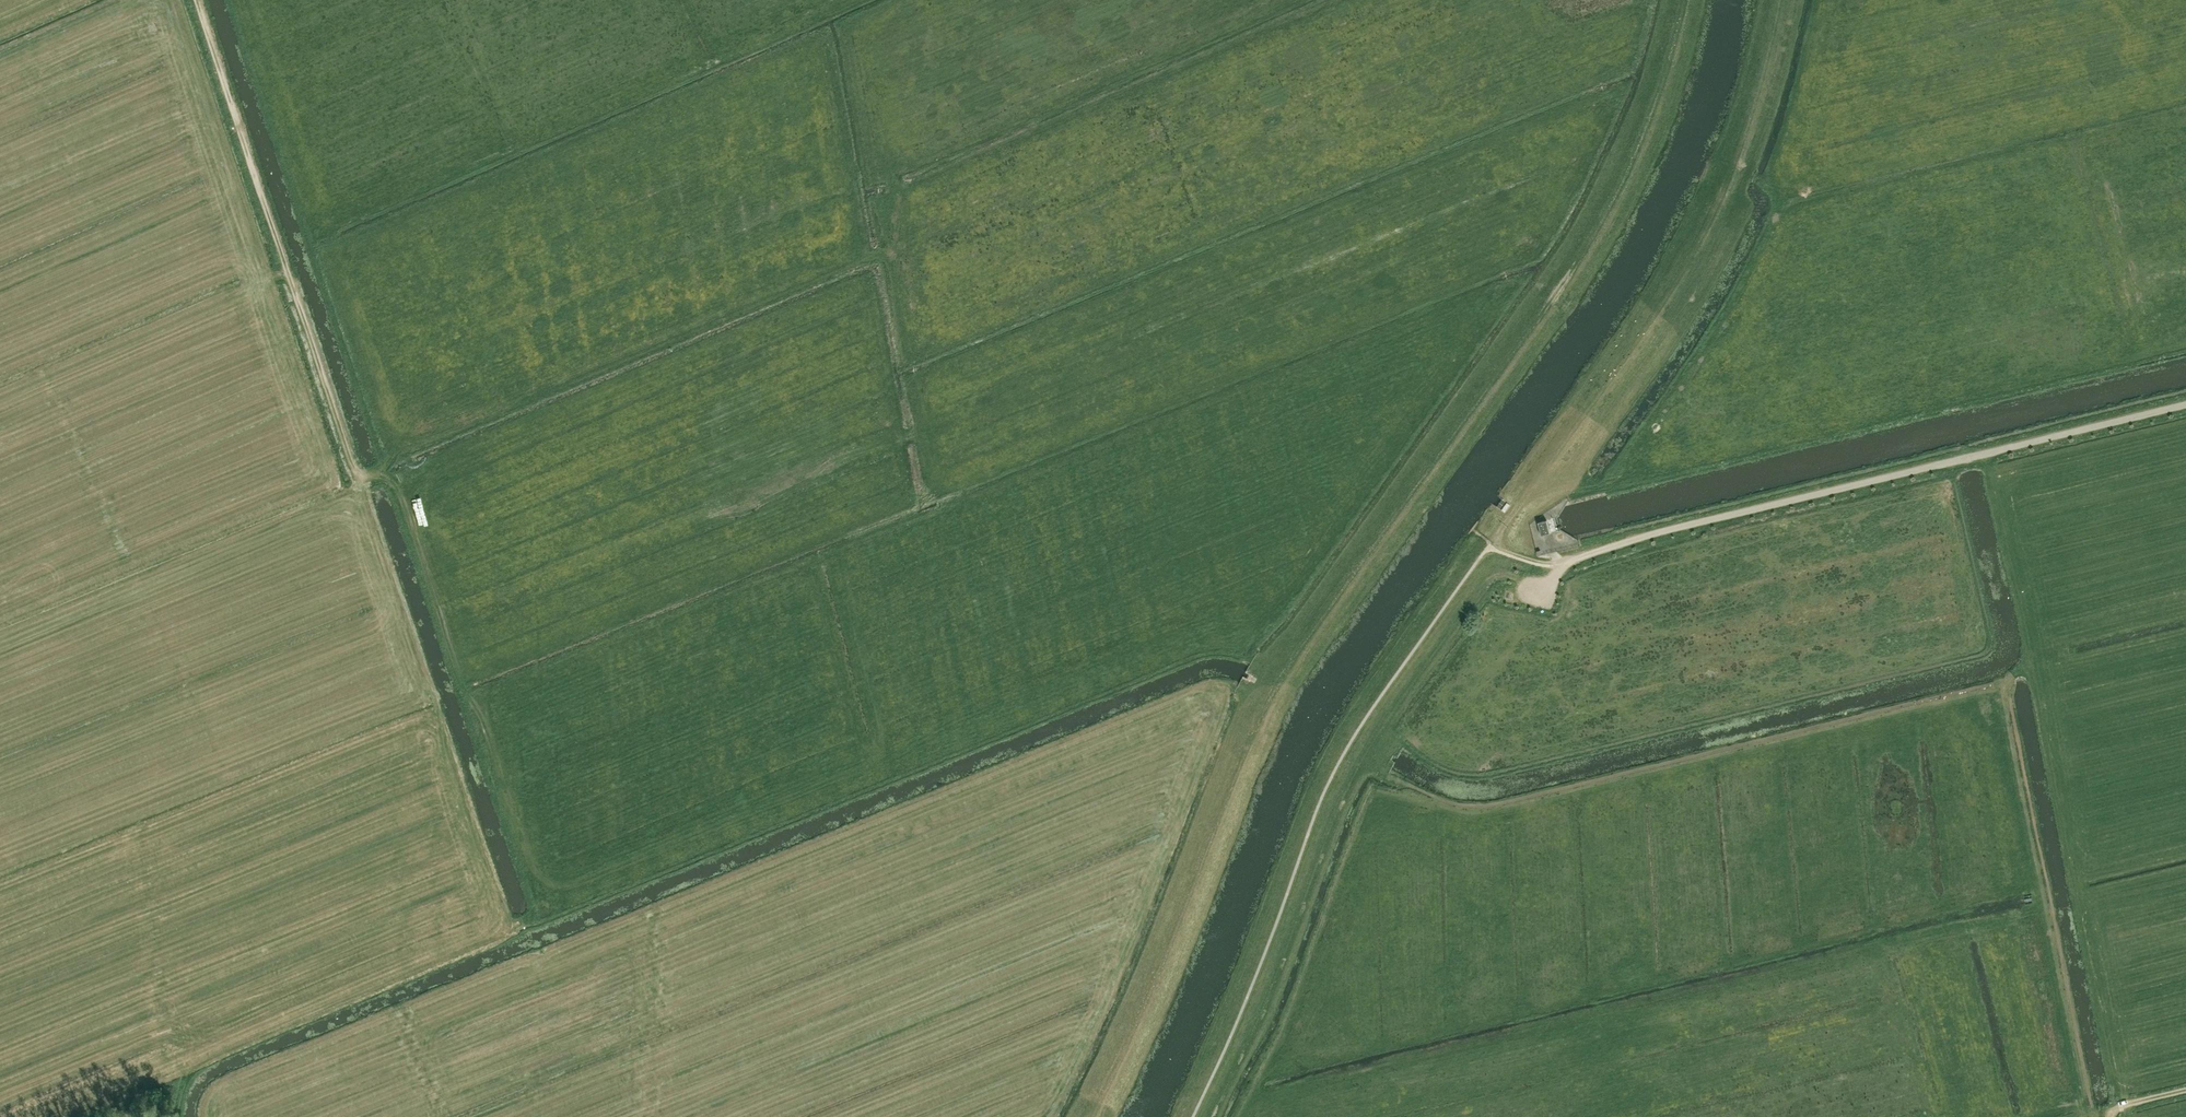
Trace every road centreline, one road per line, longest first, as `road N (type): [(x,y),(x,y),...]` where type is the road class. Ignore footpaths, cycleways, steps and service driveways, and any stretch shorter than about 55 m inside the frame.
road 1 (unclassified): [(1551,566),(1692,524),(2185,403)]
road 2 (track): [(358,480),(198,0)]

